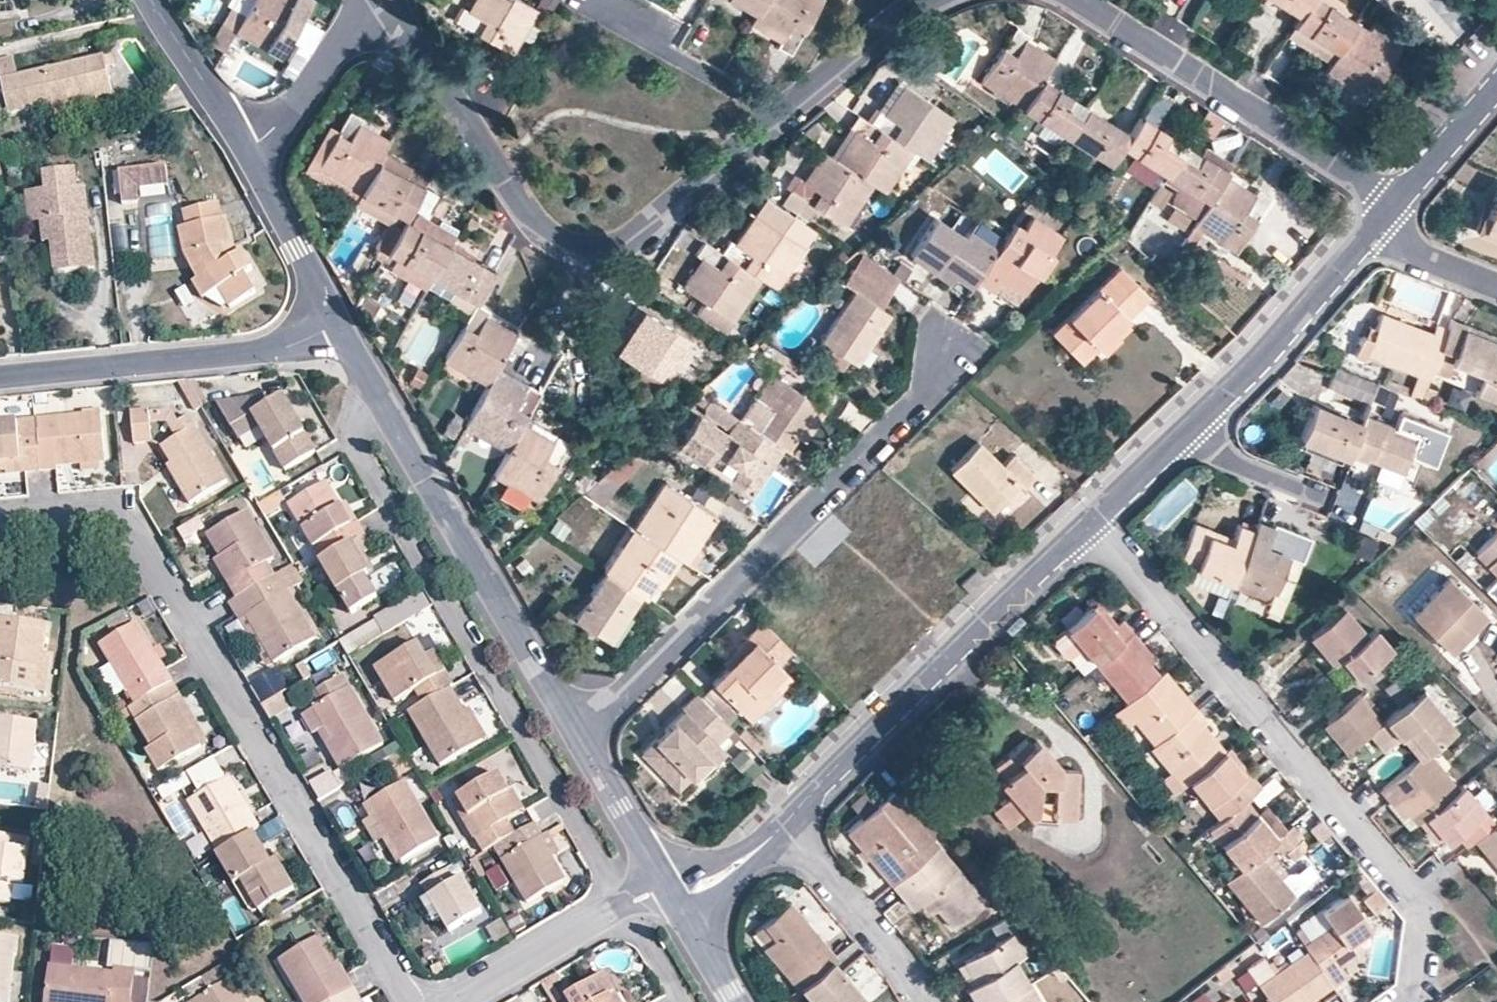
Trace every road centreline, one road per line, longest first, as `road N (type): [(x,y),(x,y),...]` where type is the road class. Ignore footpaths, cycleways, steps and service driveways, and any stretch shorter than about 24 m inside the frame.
road 1 (residential): [(409,1001),(124,523),(102,513),(0,523)]
road 2 (residential): [(1401,1001),(1419,990),(1425,915),(1091,520)]
road 3 (residential): [(381,0),(529,217),(564,245),(624,242),(779,113)]
road 4 (residential): [(577,736),(920,401),(946,350)]
road 5 (residential): [(337,329),(577,736)]
road 6 (residential): [(782,825),(1091,520)]
road 7 (residential): [(1392,203),(1076,0)]
road 8 (residential): [(337,329),(289,346),(0,376)]
road 9 (residential): [(1180,440),(1380,218)]
road 10 (residential): [(664,881),(459,1001)]
road 11 (residential): [(782,825),(902,965),(924,1001)]
road 12 (residential): [(779,113),(673,53),(658,29),(606,0)]
road 13 (residential): [(242,152),(337,329)]
road 14 (residential): [(242,152),(292,106),(367,0)]
road 15 (residential): [(779,113),(924,0)]
road 16 (residential): [(147,0),(242,152)]
road 17 (residential): [(577,736),(664,881)]
road 18 (residential): [(1392,203),(1496,82)]
road 19 (residential): [(1180,440),(1319,496)]
road 20 (residential): [(1380,218),(1410,253),(1496,288)]
road 21 (residential): [(679,904),(782,825)]

